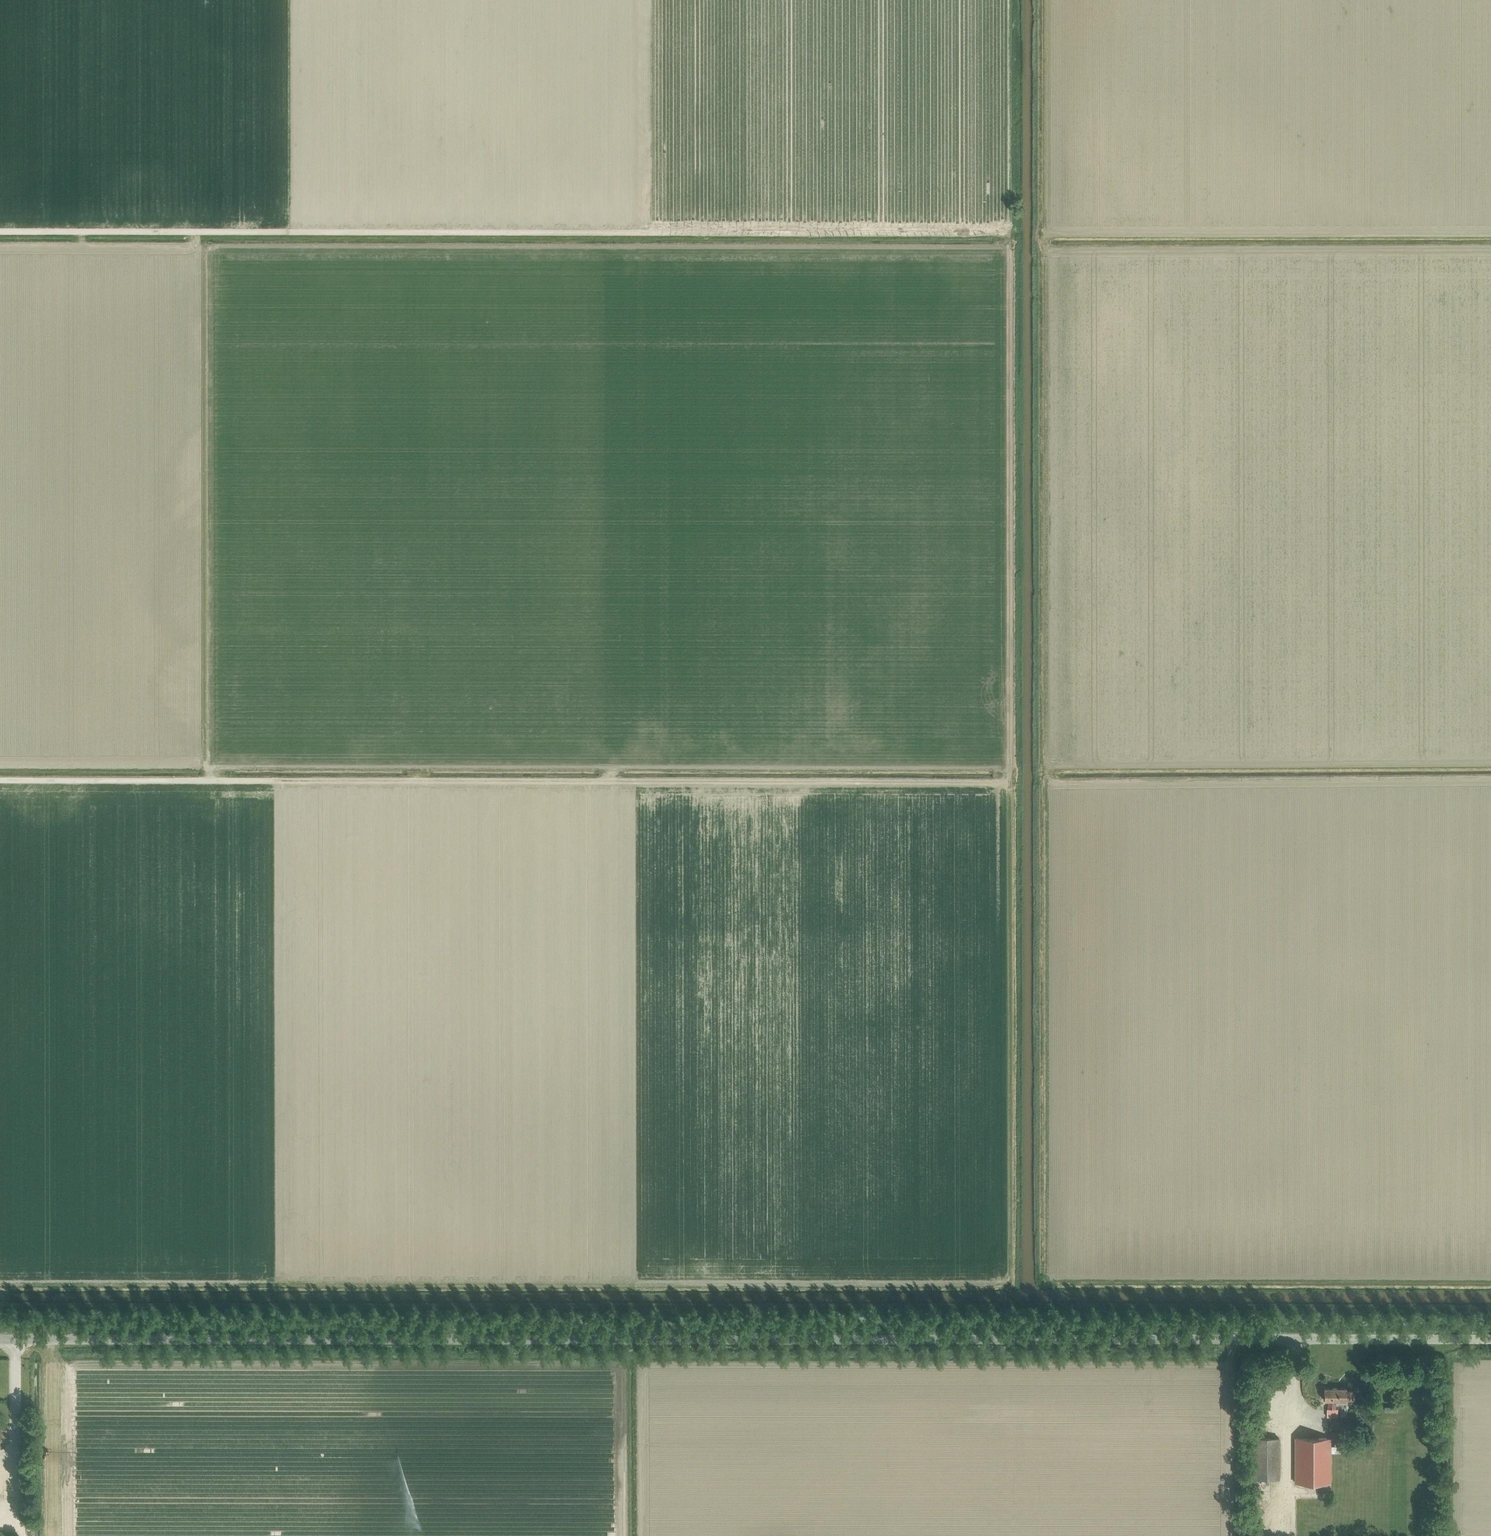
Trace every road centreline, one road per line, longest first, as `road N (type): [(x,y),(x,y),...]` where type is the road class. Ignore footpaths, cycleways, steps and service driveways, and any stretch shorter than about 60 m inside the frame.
road 1 (unclassified): [(0,1340),(1490,1340)]
road 2 (track): [(1230,1535),(1228,1340)]

